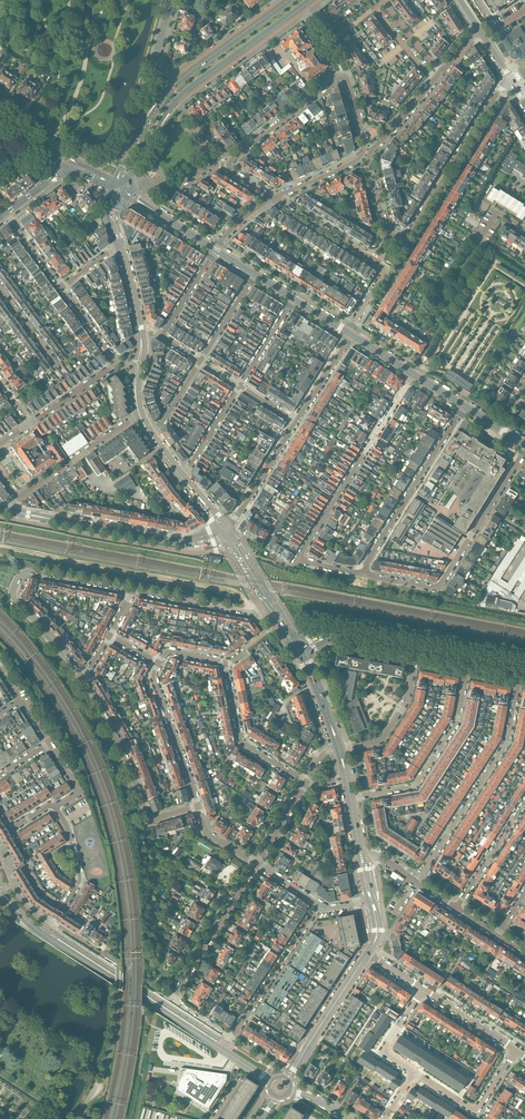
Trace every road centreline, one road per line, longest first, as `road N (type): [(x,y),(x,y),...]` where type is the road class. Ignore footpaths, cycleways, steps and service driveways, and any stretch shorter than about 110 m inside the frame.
road 1 (residential): [(436,79),(370,153),(385,229),(401,239),(512,80)]
road 2 (residential): [(228,166),(343,78),(365,151),(274,198)]
road 3 (track): [(248,612),(230,589),(0,546)]
road 4 (residential): [(131,590),(25,571),(15,584),(13,598),(80,677)]
road 5 (residential): [(415,883),(508,741),(520,672)]
road 6 (residential): [(364,575),(438,588),(524,453)]
road 7 (residential): [(257,864),(172,999),(233,1038)]
road 8 (residential): [(297,561),(413,375)]
road 9 (tertiary): [(224,1051),(44,935)]
road 10 (residential): [(349,334),(388,270),(274,198)]
road 11 (residential): [(80,677),(149,819),(198,806)]
road 12 (residential): [(471,661),(458,722),(416,786),(350,798)]
road 13 (residential): [(466,407),(364,575)]
road 14 (residential): [(181,94),(318,0)]
road 15 (secondary): [(170,543),(13,512)]
road 16 (residential): [(319,904),(233,1038)]
road 17 (secondary): [(181,94),(309,0)]
road 18 (residential): [(225,662),(241,741),(306,783)]
road 19 (residential): [(198,806),(153,675),(158,663)]
road 20 (secondary): [(290,0),(172,90)]
road 21 (tertiary): [(289,1079),(367,953)]
road 22 (residential): [(414,1073),(475,1112),(516,1050)]
road 23 (residential): [(140,414),(19,497)]
road 24 (residential): [(339,749),(381,741),(408,700),(417,652)]
road 25 (residential): [(281,0),(168,83)]
road 26 (residential): [(298,421),(225,528)]
road 27 (residential): [(53,923),(81,879),(55,808)]
road 28 (residential): [(255,613),(131,590)]
road 29 (residential): [(524,804),(455,909)]

